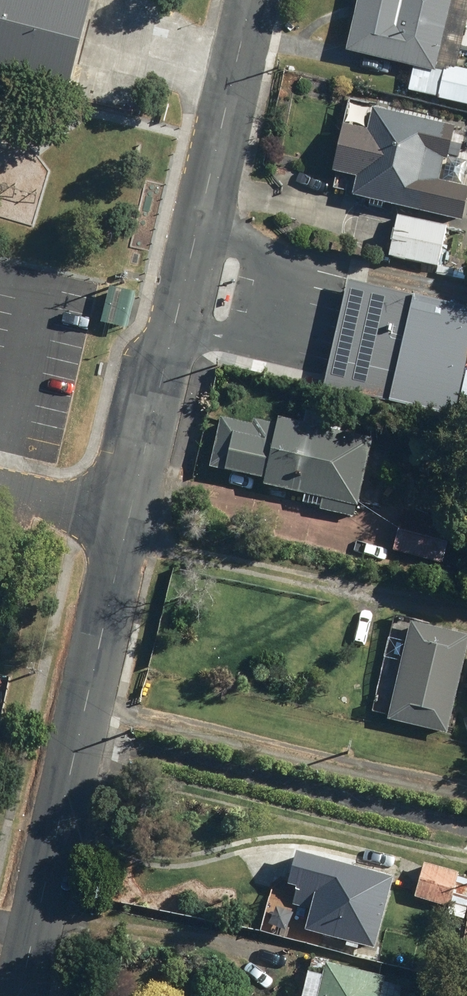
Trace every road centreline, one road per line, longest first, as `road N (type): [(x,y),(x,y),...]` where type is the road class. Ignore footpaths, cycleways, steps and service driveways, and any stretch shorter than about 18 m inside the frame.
road 1 (unclassified): [(248,0),(13,995)]

